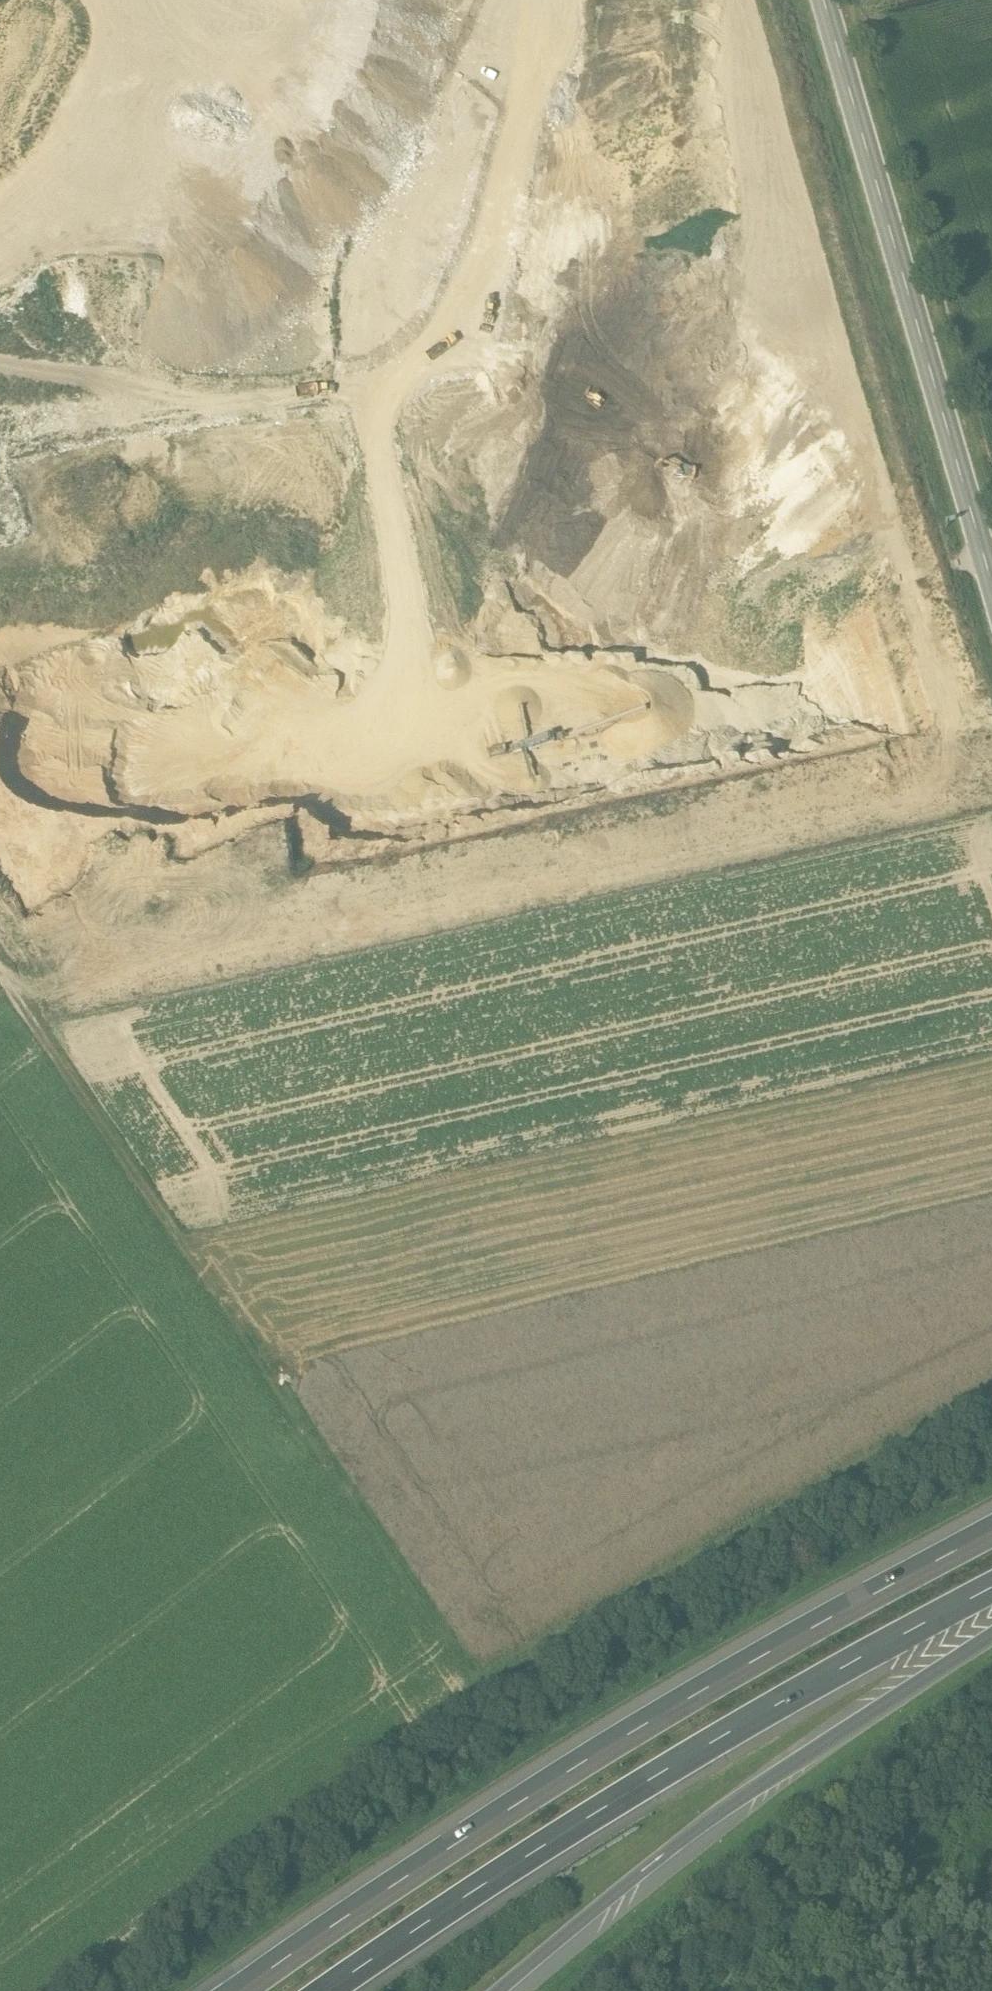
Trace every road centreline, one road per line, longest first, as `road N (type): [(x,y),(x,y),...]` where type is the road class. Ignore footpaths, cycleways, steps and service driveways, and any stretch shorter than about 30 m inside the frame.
road 1 (motorway): [(991,1536),(755,1651),(426,1855),(239,1990)]
road 2 (track): [(493,1694),(0,974)]
road 3 (motorway): [(332,1990),(467,1890),(775,1703),(991,1595)]
road 4 (secondary): [(991,577),(826,0)]
road 5 (motorway): [(511,1990),(630,1891),(991,1640)]

